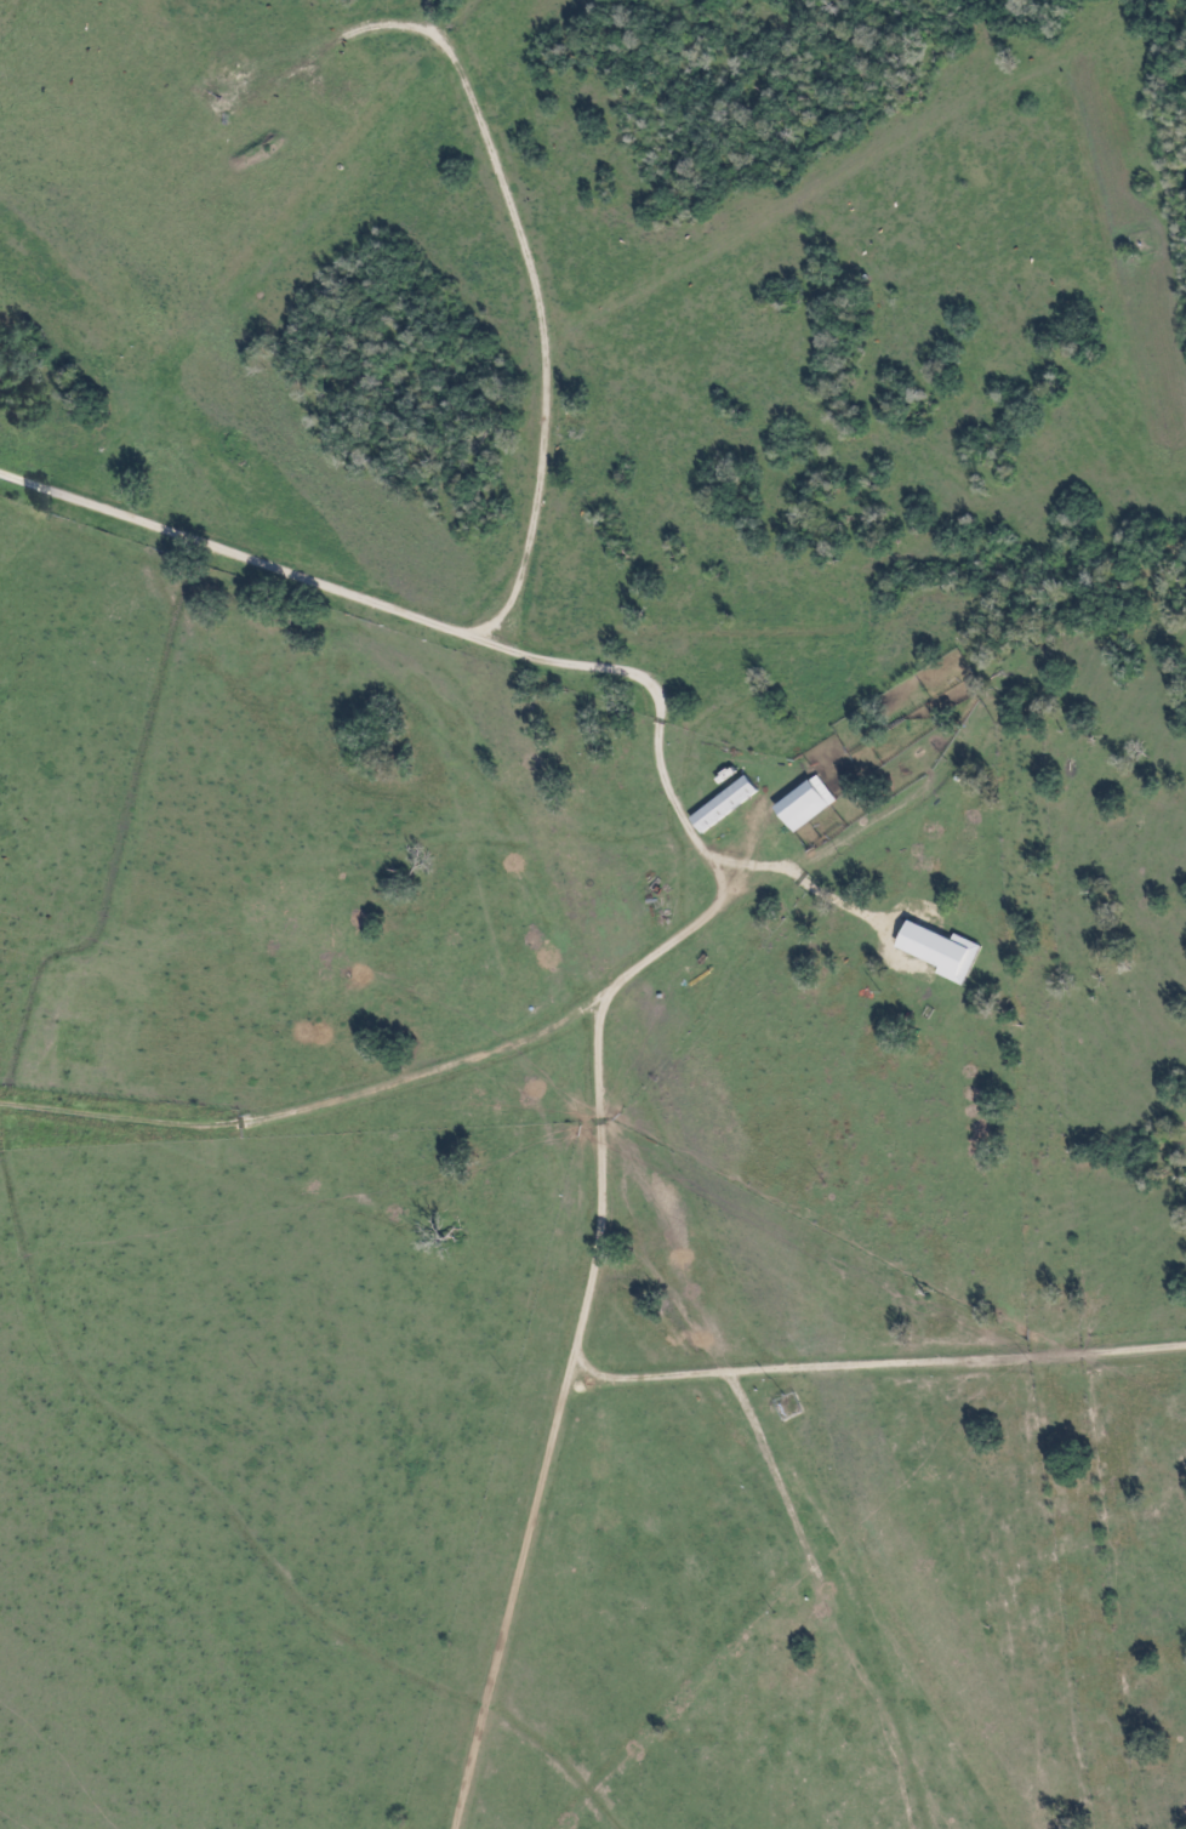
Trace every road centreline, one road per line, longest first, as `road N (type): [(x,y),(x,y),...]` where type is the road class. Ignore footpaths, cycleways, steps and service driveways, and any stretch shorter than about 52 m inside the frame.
road 1 (track): [(0,1114),(274,1109),(621,1014),(603,1087),(581,1381),(868,1357),(1185,1345)]
road 2 (residential): [(498,645),(663,682),(656,752),(711,871),(707,931),(621,1014)]
road 3 (track): [(463,1828),(581,1381)]

